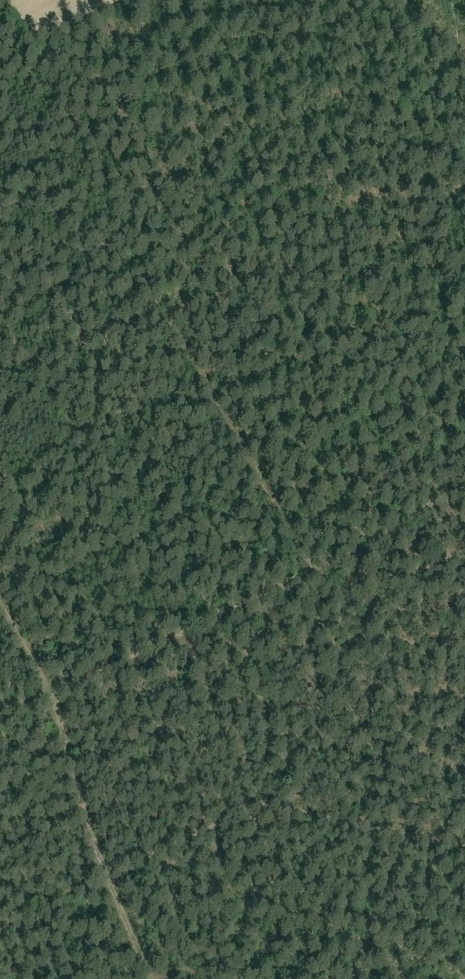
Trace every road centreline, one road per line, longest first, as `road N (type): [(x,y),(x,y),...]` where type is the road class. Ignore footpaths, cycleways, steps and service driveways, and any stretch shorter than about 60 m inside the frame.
road 1 (track): [(0,377),(154,325),(272,267),(342,217),(464,198)]
road 2 (track): [(52,695),(152,652),(254,586),(464,496)]
road 3 (track): [(52,695),(110,878)]
road 4 (track): [(140,0),(0,54)]
road 5 (track): [(110,878),(0,927)]

